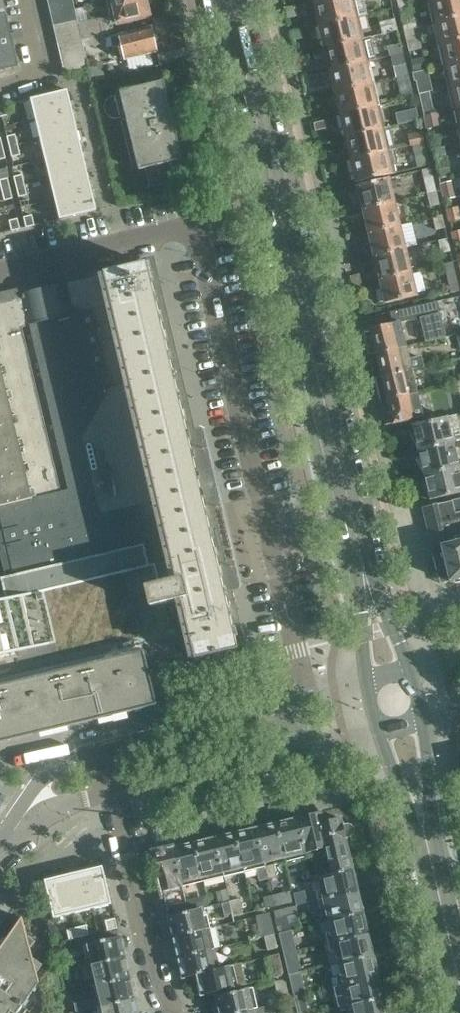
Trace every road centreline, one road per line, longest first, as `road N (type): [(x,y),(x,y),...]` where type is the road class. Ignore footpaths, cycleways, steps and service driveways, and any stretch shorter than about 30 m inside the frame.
road 1 (secondary): [(412,673),(371,566),(275,162),(262,146)]
road 2 (secondary): [(270,210),(357,569),(368,684)]
road 3 (residential): [(292,701),(294,642),(197,228)]
road 4 (secondary): [(377,728),(415,830),(458,1012)]
road 5 (secondary): [(459,950),(432,827),(423,717)]
road 6 (residential): [(171,1012),(109,791)]
road 7 (residential): [(197,228),(0,273)]
road 8 (residential): [(292,701),(97,744)]
road 9 (residential): [(109,791),(298,748)]
road 10 (residential): [(97,744),(65,751),(34,777),(0,846)]
road 11 (secondary): [(228,0),(262,146)]
road 12 (residential): [(0,848),(53,810),(109,791)]
road 13 (residential): [(0,90),(44,76),(28,0)]

